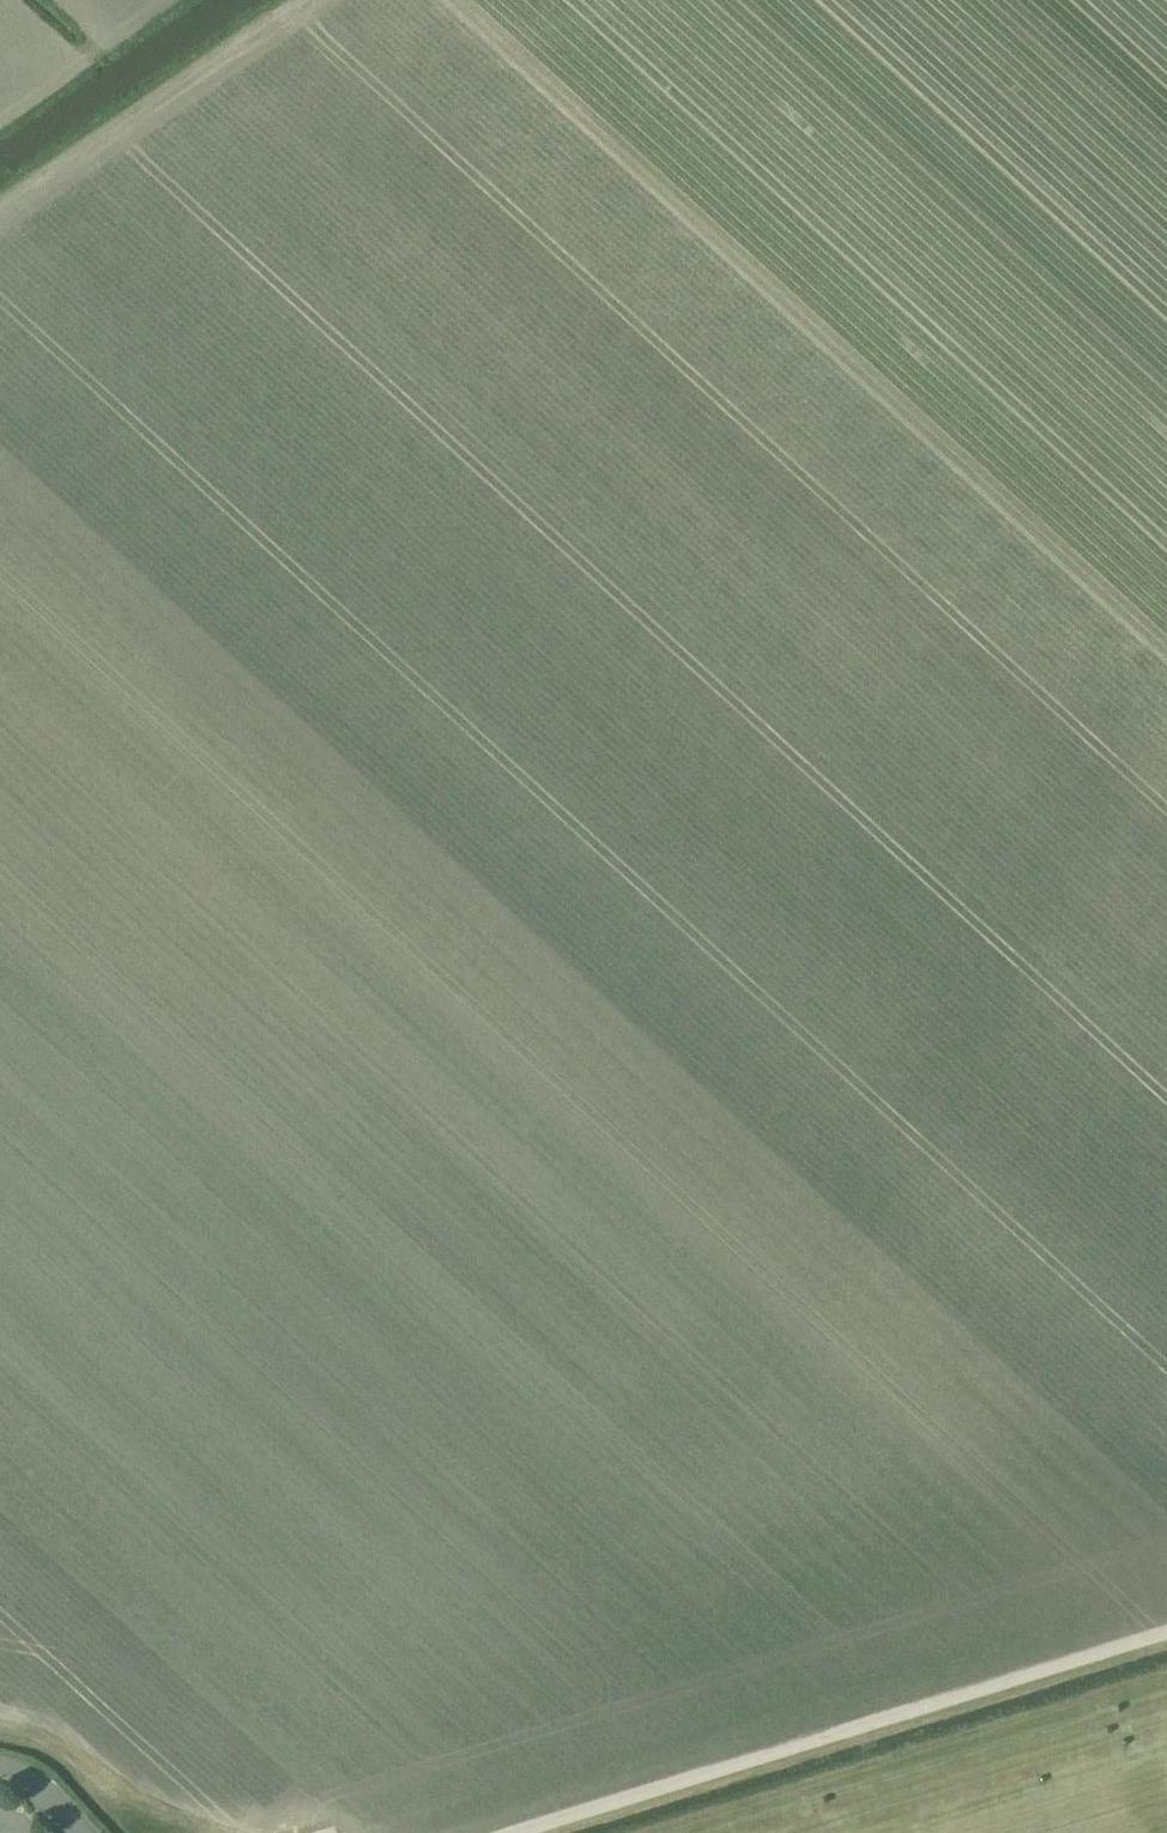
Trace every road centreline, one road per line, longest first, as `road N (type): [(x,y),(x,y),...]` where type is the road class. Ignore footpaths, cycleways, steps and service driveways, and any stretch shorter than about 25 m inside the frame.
road 1 (track): [(1166,1629),(511,1832)]
road 2 (track): [(0,205),(297,0)]

